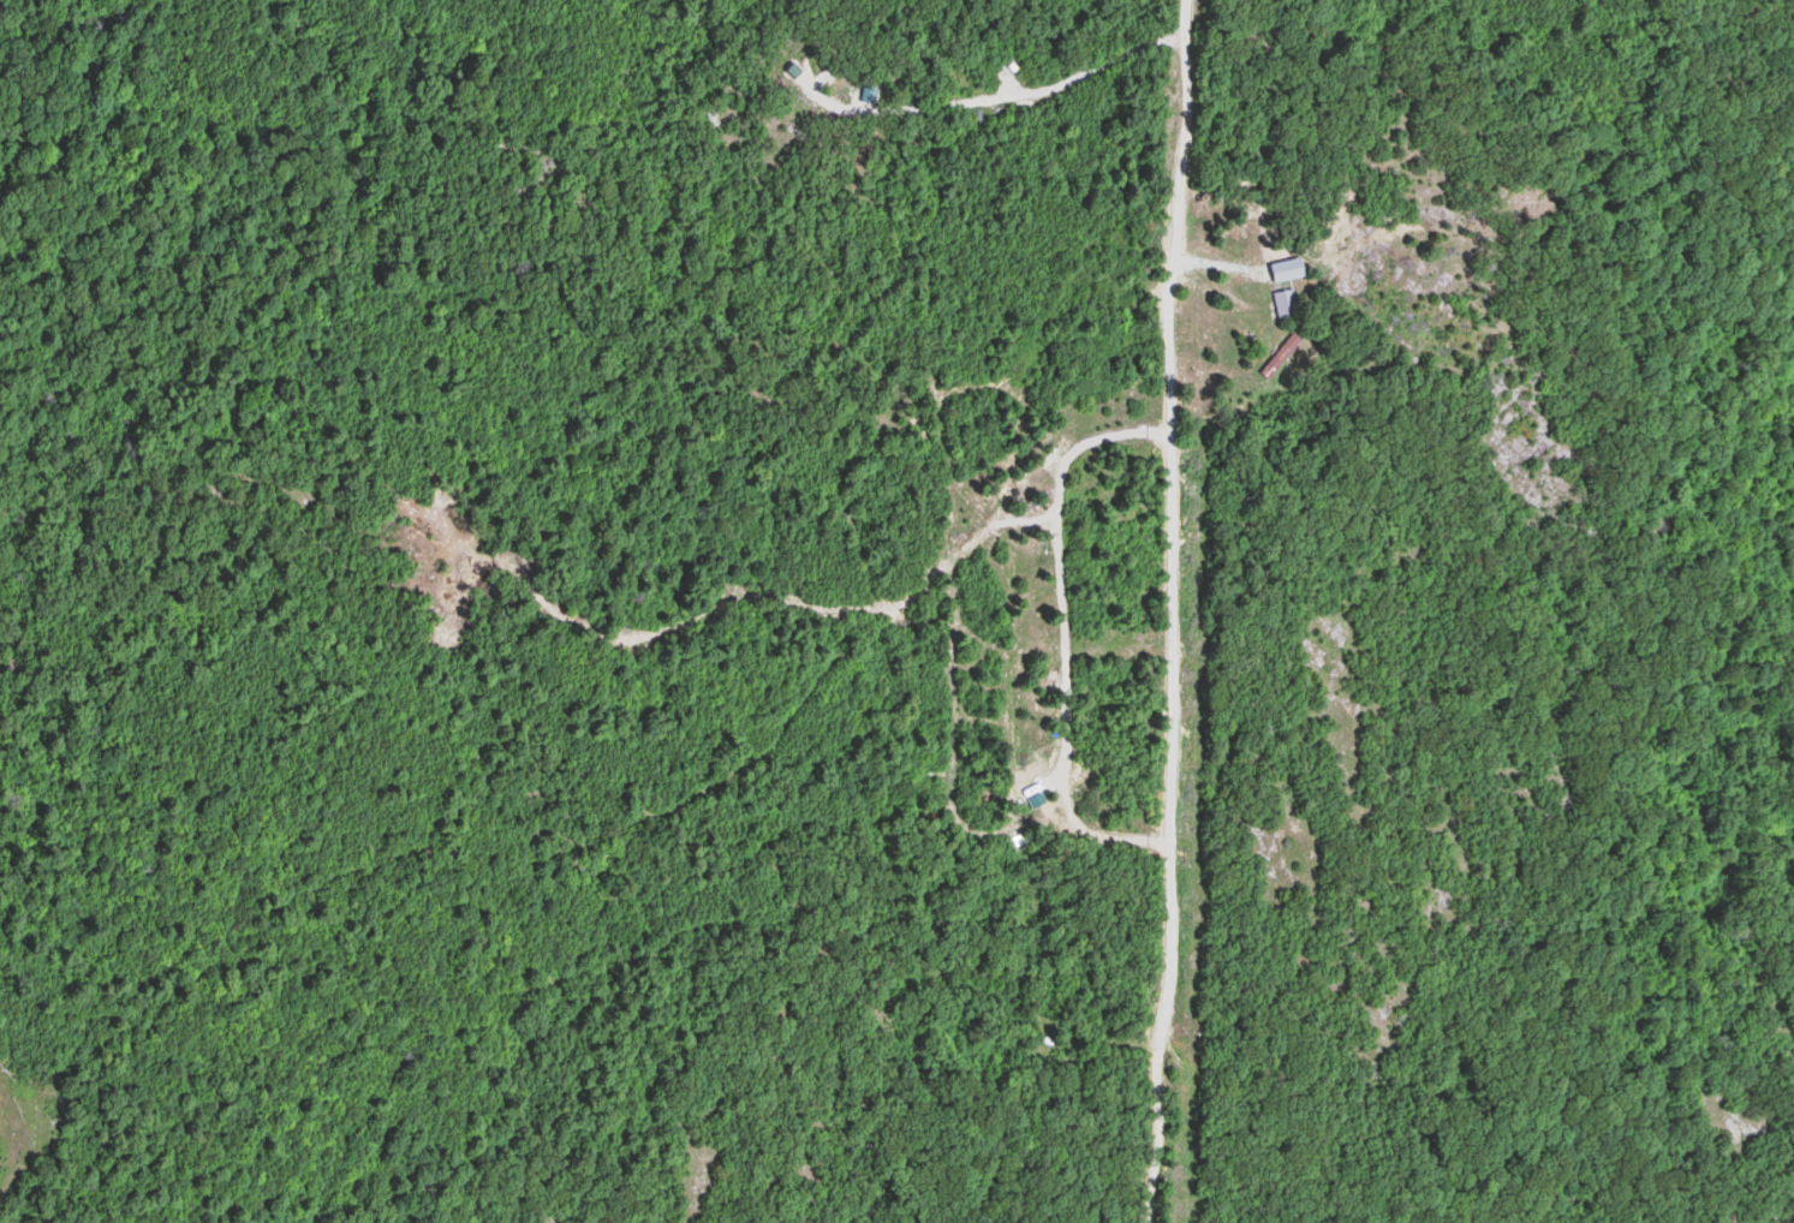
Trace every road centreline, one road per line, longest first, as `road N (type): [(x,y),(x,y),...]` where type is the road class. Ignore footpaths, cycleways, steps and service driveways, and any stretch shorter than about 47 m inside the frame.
road 1 (residential): [(1793,338),(1560,302),(1258,0)]

